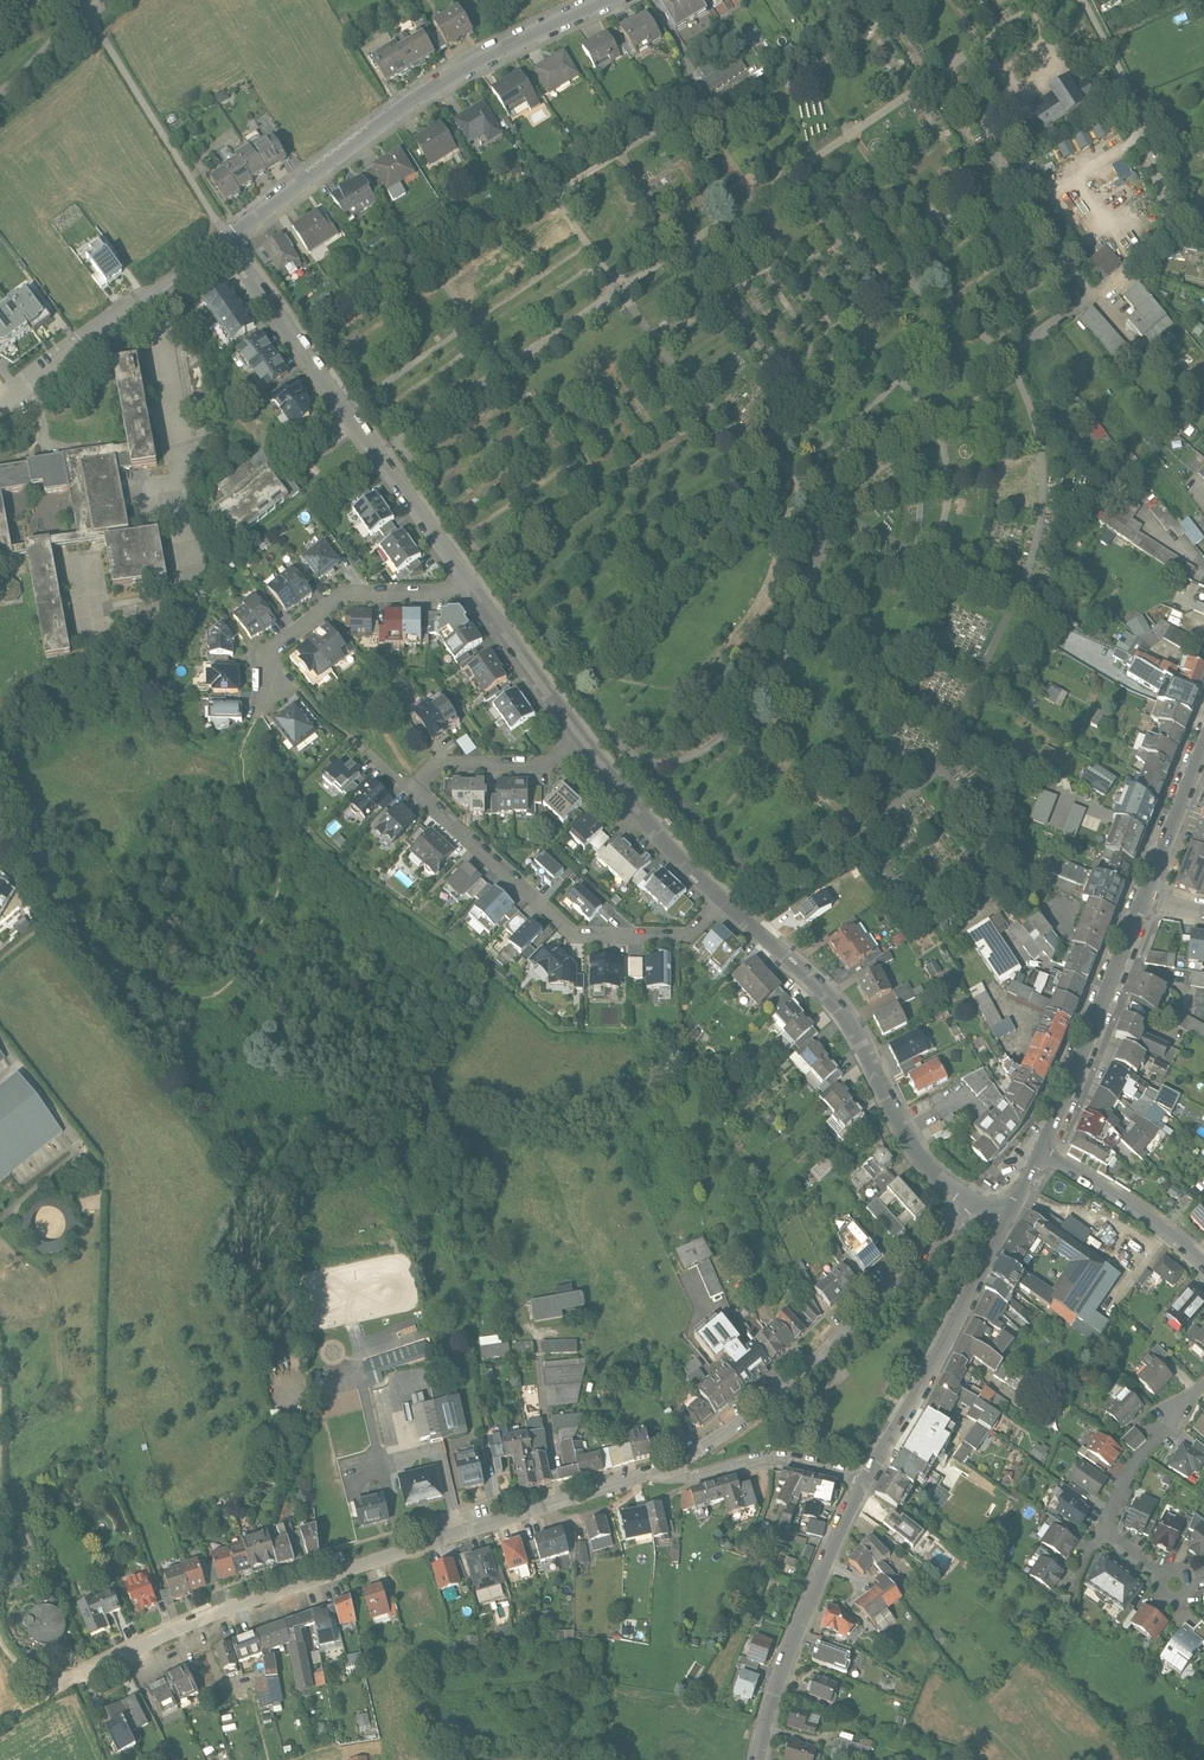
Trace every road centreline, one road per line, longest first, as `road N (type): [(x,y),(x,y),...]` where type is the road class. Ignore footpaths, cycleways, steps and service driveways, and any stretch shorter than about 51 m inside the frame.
road 1 (residential): [(67,1681),(235,1604),(665,1462)]
road 2 (residential): [(603,0),(408,106),(225,237)]
road 3 (residential): [(480,596),(225,237)]
road 4 (residential): [(665,1462),(733,1424),(816,1360),(970,1204)]
road 5 (residential): [(970,1204),(940,1175),(893,1103),(853,1024),(729,902)]
road 6 (residential): [(729,902),(692,938),(579,939),(419,794)]
road 7 (unclassified): [(863,1481),(916,1401),(1011,1212)]
road 8 (unclassified): [(758,1759),(797,1628),(863,1481)]
road 9 (residential): [(225,237),(0,407)]
road 10 (unclassified): [(1040,1153),(1146,894)]
road 11 (residential): [(480,596),(341,597),(270,651)]
road 12 (residential): [(729,902),(681,859),(585,738)]
road 13 (residential): [(665,1462),(690,1472),(796,1457),(863,1481)]
road 14 (residential): [(1040,1153),(1155,1223),(1203,1265)]
road 15 (residential): [(585,738),(533,767),(433,770),(419,794)]
road 16 (residential): [(585,738),(480,596)]
road 17 (unclassified): [(1146,894),(1203,747)]
road 18 (track): [(0,1641),(16,1660),(67,1681),(0,1720)]
road 19 (residential): [(1168,1426),(1137,1456),(1102,1530)]

